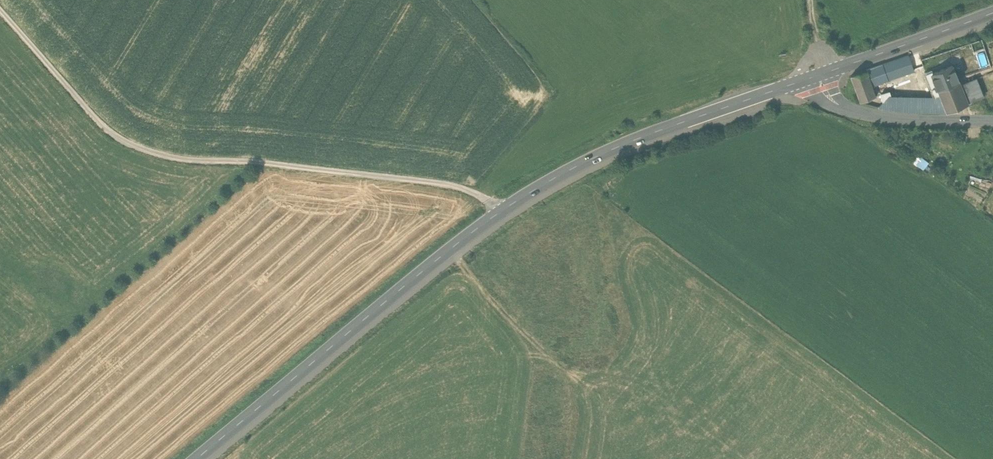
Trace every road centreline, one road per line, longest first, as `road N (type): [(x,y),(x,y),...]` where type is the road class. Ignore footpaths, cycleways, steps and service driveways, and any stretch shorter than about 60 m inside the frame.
road 1 (secondary): [(819,74),(637,140),(540,187),(193,458)]
road 2 (track): [(498,214),(445,185),(141,151),(94,120),(0,11)]
road 3 (tertiary): [(992,123),(851,112),(831,102),(819,74)]
road 4 (secondary): [(992,10),(819,74)]

